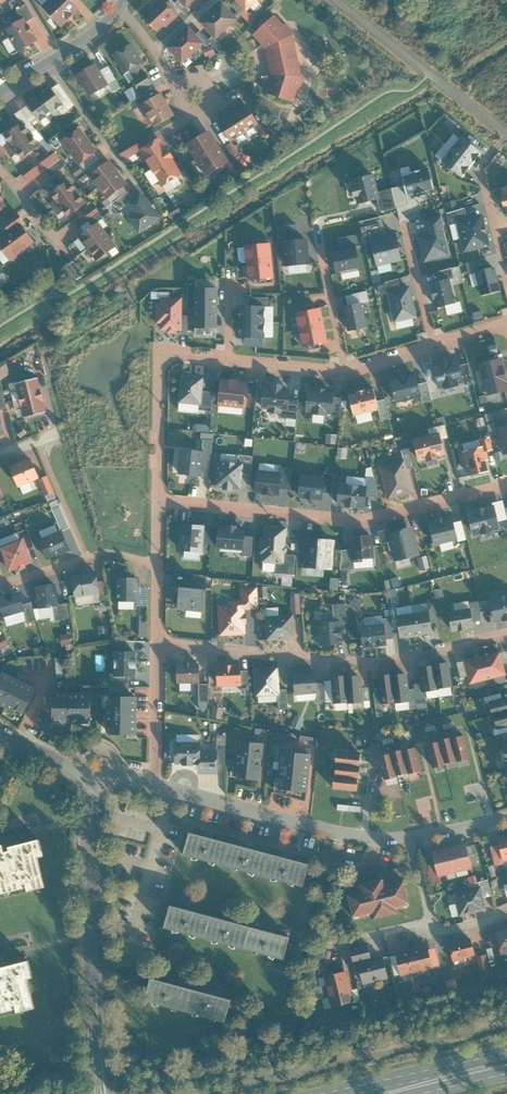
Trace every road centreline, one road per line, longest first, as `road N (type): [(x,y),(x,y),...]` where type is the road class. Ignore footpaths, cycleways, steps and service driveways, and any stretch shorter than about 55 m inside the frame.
road 1 (residential): [(506,821),(440,837),(375,840),(156,787)]
road 2 (residential): [(157,643),(367,664),(506,633)]
road 3 (residential): [(158,501),(363,520),(506,485)]
road 4 (residential): [(107,1093),(84,777)]
road 5 (residential): [(158,501),(160,352),(228,359)]
road 6 (secondary): [(506,1051),(330,1093)]
road 7 (residential): [(0,585),(107,554),(157,562)]
road 8 (residential): [(0,94),(120,9)]
road 9 (residential): [(156,787),(157,643)]
road 10 (residential): [(345,371),(320,246)]
road 11 (residential): [(433,345),(404,221)]

